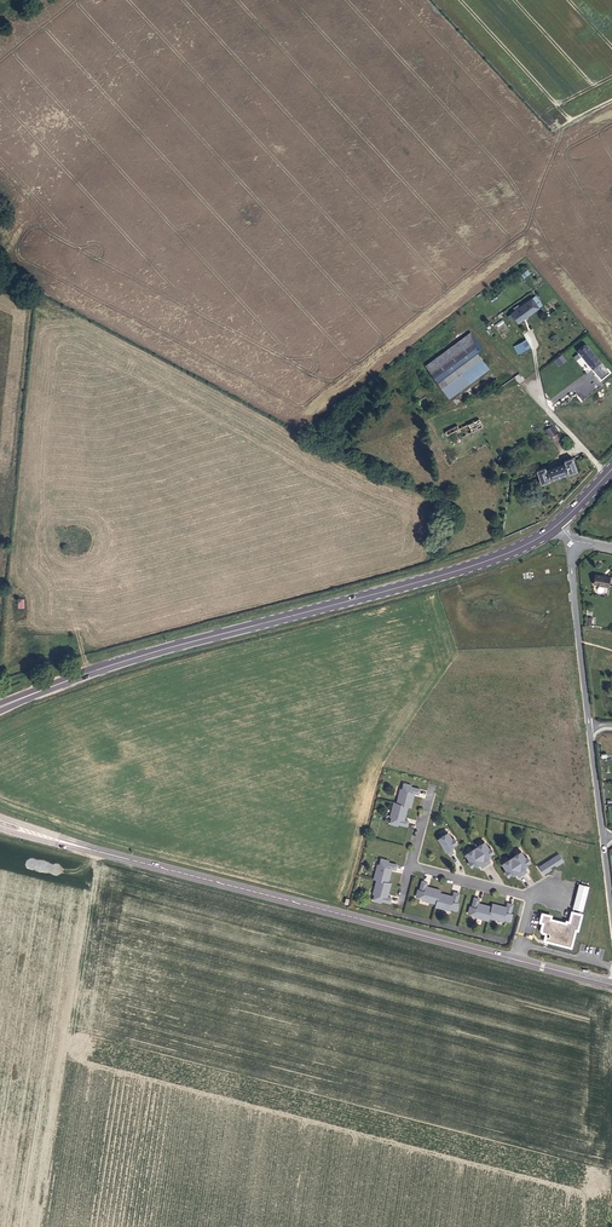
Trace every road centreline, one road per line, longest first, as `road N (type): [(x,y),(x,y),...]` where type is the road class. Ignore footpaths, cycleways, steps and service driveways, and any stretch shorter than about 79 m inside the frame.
road 1 (primary): [(27,696),(165,649),(459,569),(558,526)]
road 2 (tertiary): [(611,984),(89,849)]
road 3 (unclassified): [(574,540),(588,725)]

